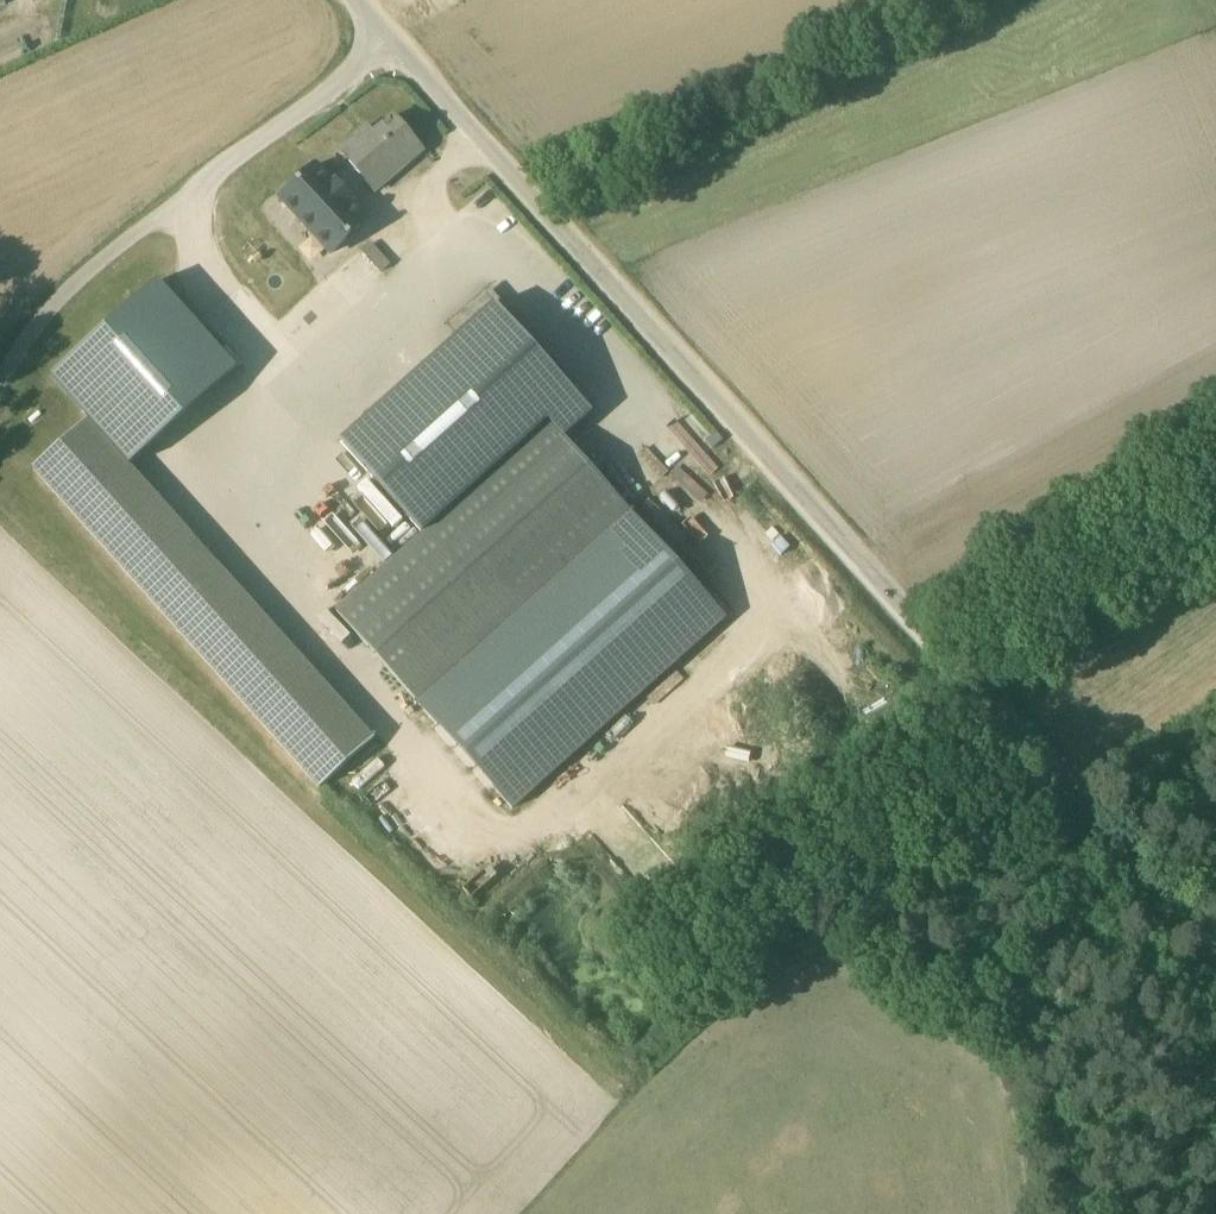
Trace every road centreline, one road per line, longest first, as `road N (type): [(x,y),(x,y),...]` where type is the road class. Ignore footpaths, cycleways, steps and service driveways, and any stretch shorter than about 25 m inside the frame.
road 1 (unclassified): [(1215,965),(392,40)]
road 2 (unclassified): [(0,383),(27,335),(99,261),(392,40)]

